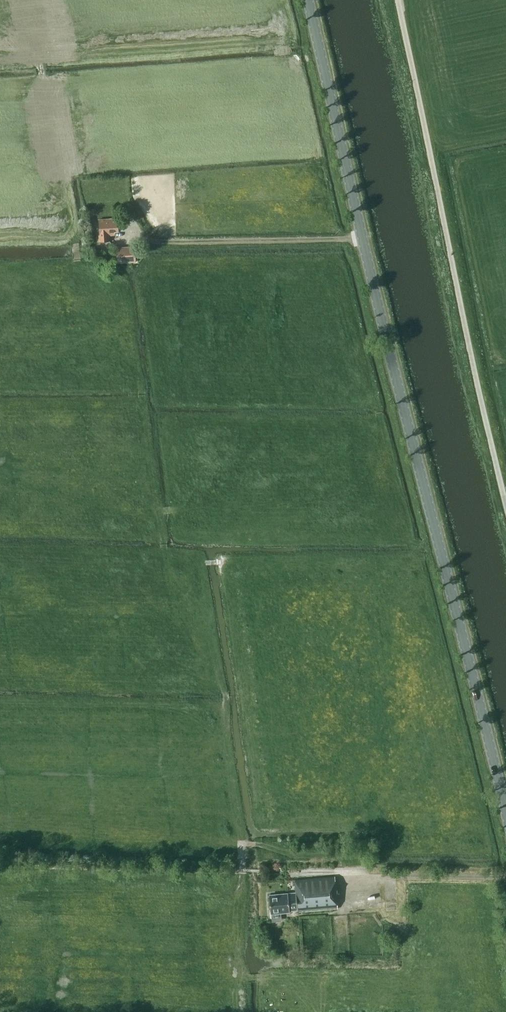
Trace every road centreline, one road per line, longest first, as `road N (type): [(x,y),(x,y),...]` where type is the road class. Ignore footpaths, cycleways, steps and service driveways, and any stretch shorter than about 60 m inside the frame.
road 1 (secondary): [(505,811),(311,0)]

